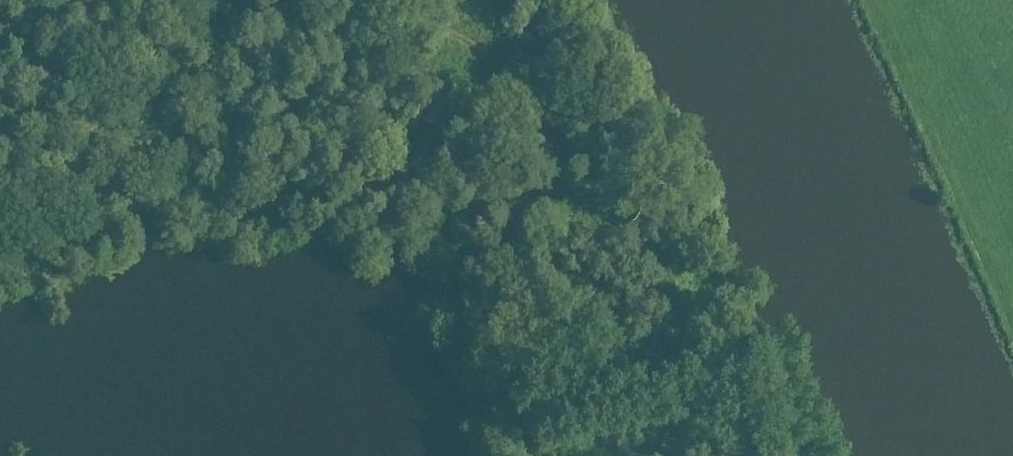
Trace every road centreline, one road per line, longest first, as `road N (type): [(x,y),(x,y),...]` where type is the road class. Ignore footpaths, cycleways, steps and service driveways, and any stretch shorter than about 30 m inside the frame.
road 1 (track): [(493,455),(503,175),(523,127),(502,60),(437,33),(241,58),(166,99),(110,106),(0,165)]

